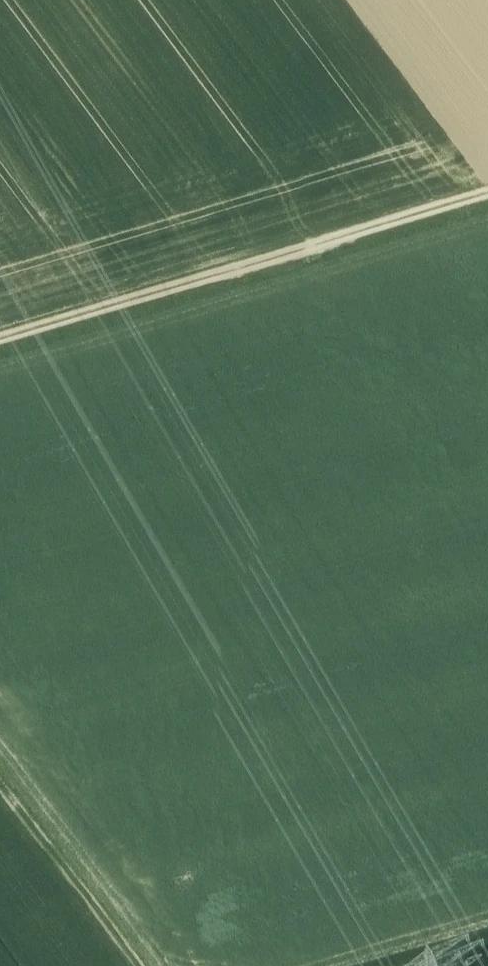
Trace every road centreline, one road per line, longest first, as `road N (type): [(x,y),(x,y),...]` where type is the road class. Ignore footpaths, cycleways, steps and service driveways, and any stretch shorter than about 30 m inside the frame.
road 1 (track): [(487,210),(0,356)]
road 2 (track): [(134,965),(0,784)]

